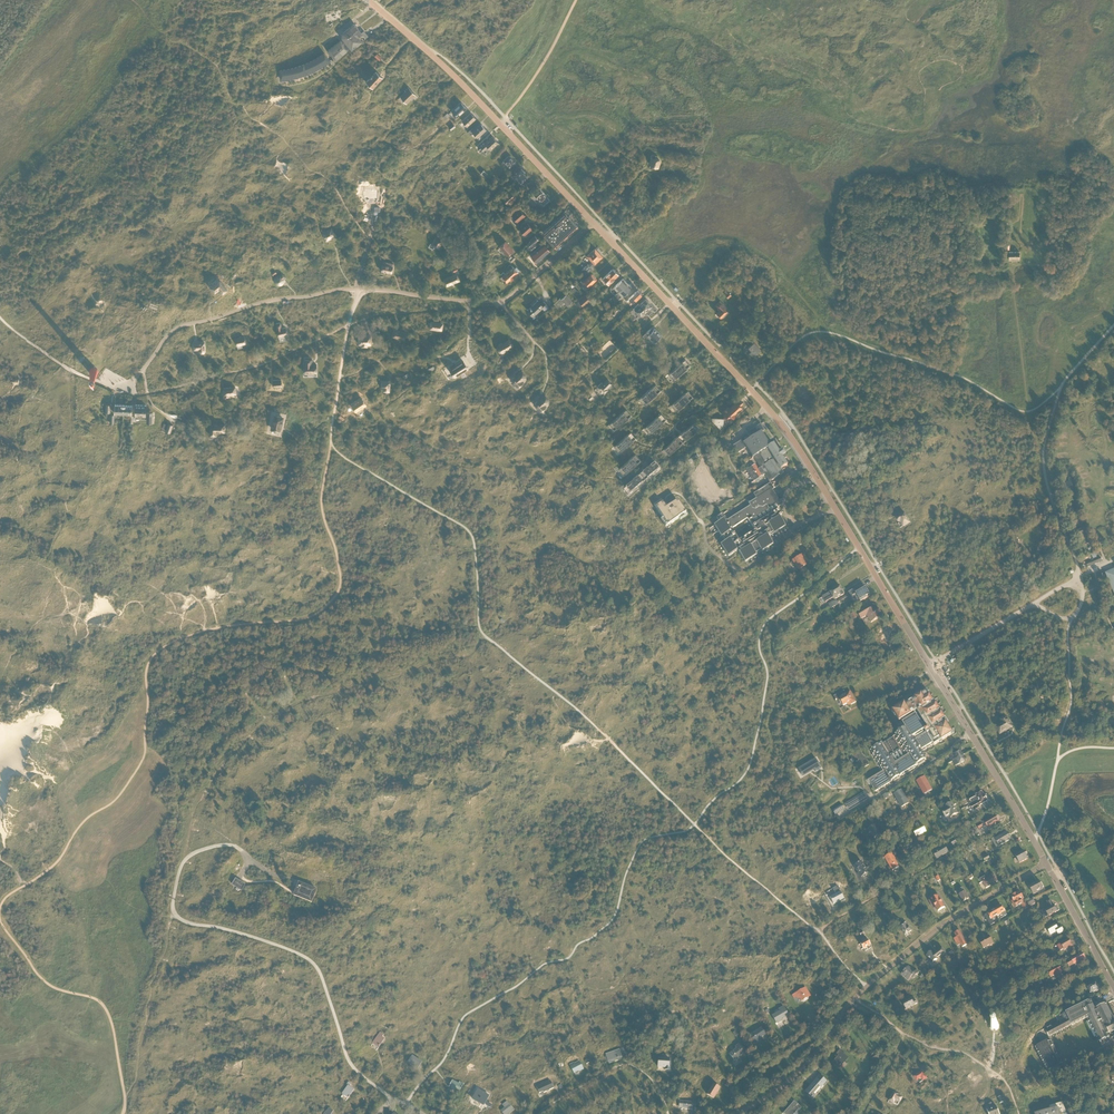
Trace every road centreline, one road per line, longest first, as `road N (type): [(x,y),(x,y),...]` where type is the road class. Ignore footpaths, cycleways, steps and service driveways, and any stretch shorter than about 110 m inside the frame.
road 1 (tertiary): [(1033,840),(790,438),(592,223)]
road 2 (residential): [(744,1110),(805,1067),(860,993),(909,952),(1047,864)]
road 3 (tertiary): [(592,223),(454,76),(369,0)]
road 4 (track): [(393,1100),(350,1063),(314,965),(173,911)]
road 5 (unclassified): [(127,387),(176,328),(273,300),(360,290)]
road 6 (track): [(537,1113),(624,1065),(653,1082),(669,1113)]
road 7 (unclassified): [(331,443),(360,290)]
road 8 (track): [(0,318),(71,370),(127,387)]
road 9 (tertiary): [(1113,989),(1047,864)]
road 10 (unclassified): [(360,290),(499,302)]
road 11 (unclassified): [(499,302),(592,223)]

